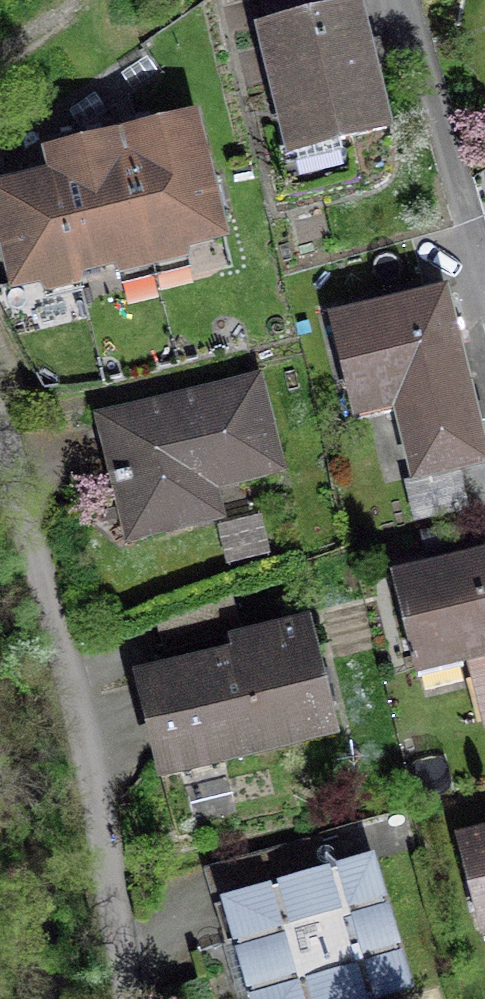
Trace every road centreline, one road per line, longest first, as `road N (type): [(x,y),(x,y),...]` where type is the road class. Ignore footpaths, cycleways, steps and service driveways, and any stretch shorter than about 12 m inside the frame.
road 1 (residential): [(0,472),(117,998)]
road 2 (residential): [(484,297),(397,0)]

